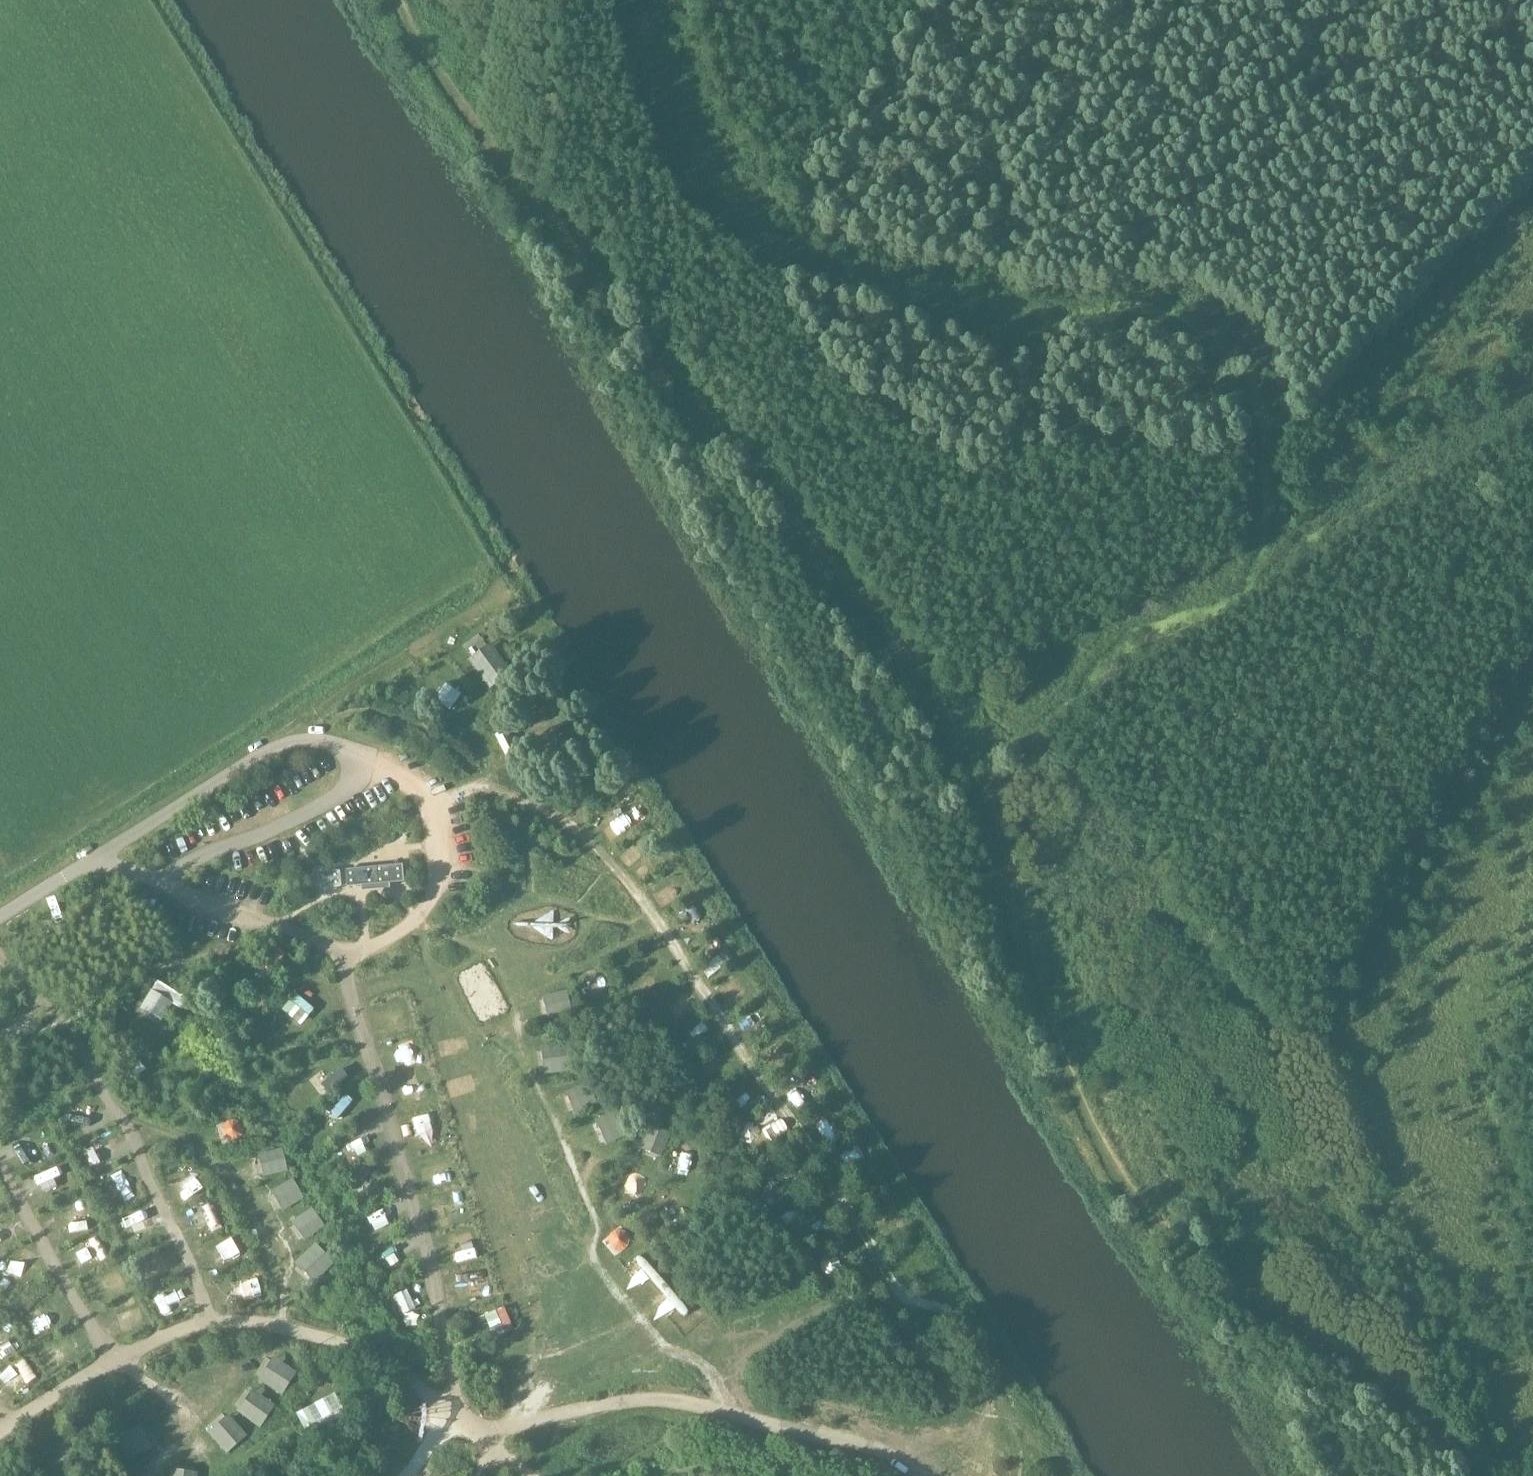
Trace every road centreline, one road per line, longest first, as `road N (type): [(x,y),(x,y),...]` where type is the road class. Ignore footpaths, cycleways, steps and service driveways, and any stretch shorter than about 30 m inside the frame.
road 1 (track): [(394,0),(437,74),(629,328),(926,690),(998,836),(1043,1017),(1127,1187),(1222,1280),(1386,1383),(1434,1425),(1464,1475)]

